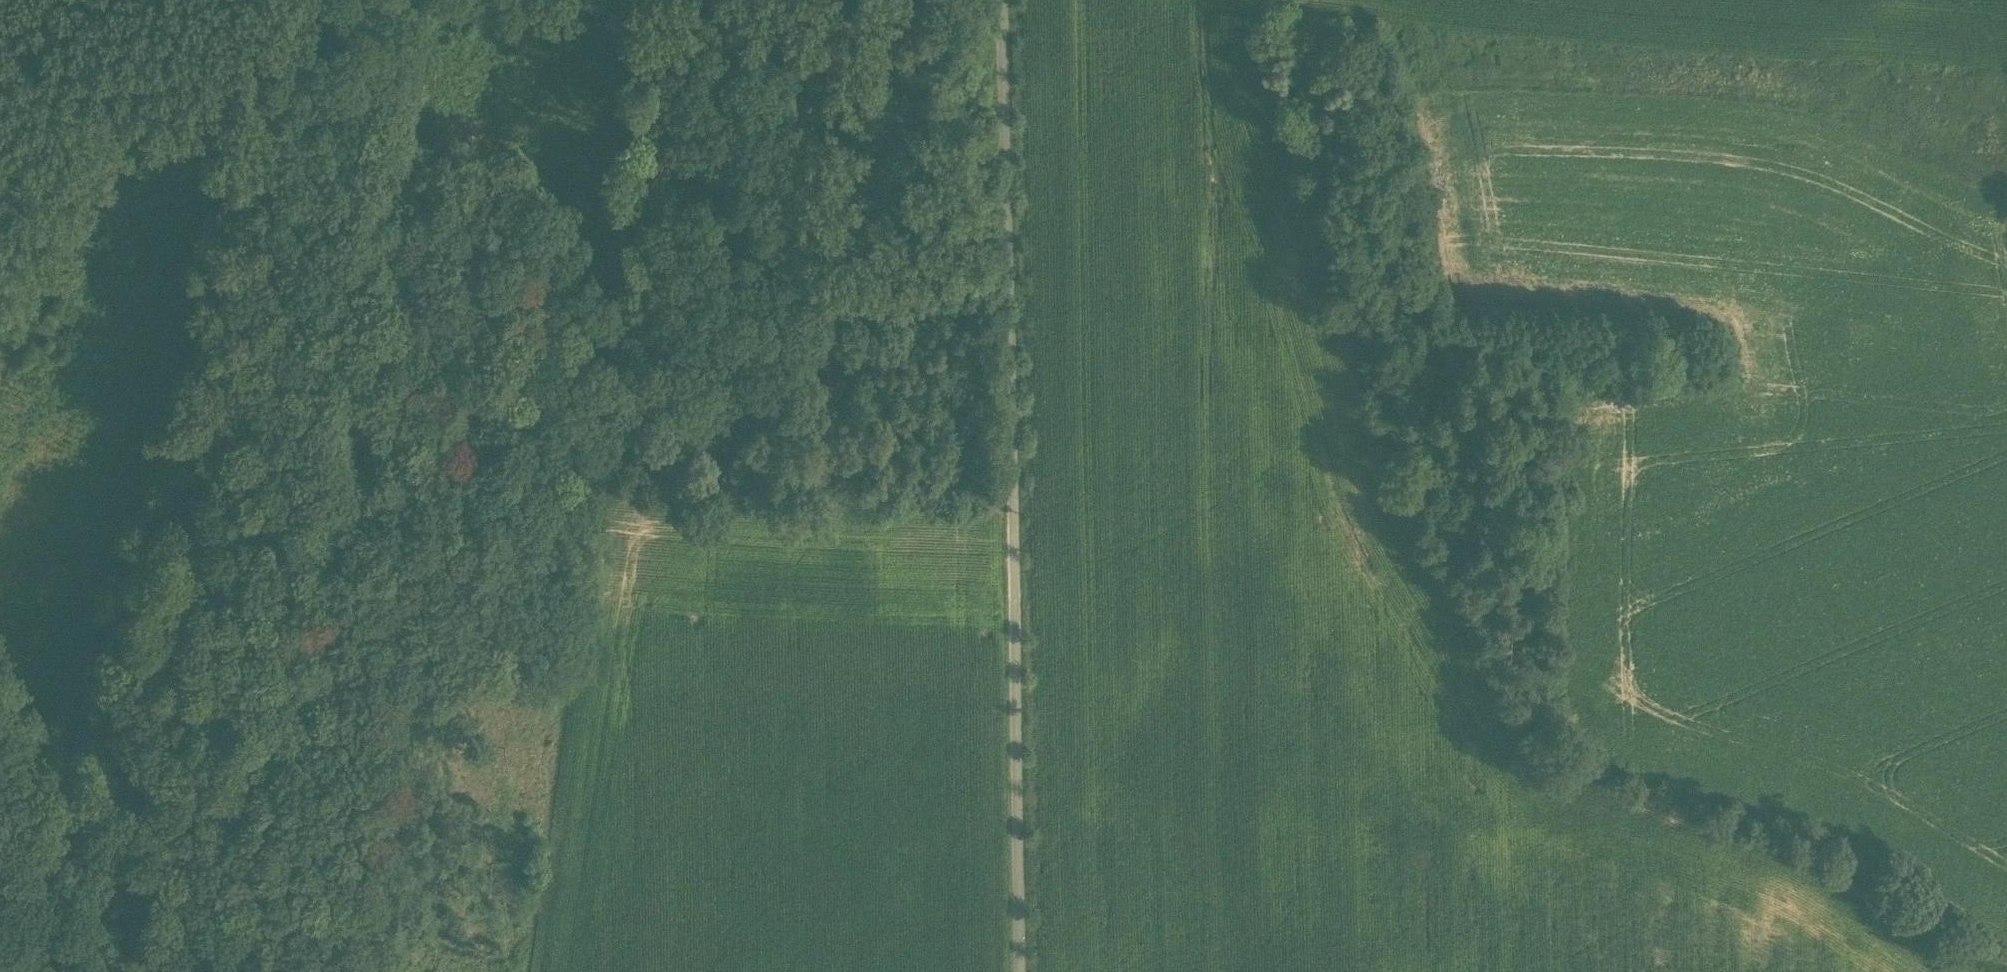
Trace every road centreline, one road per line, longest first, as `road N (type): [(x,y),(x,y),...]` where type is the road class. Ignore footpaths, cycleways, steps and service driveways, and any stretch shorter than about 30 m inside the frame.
road 1 (track): [(1021,971),(1002,0)]
road 2 (track): [(266,971),(0,660)]

